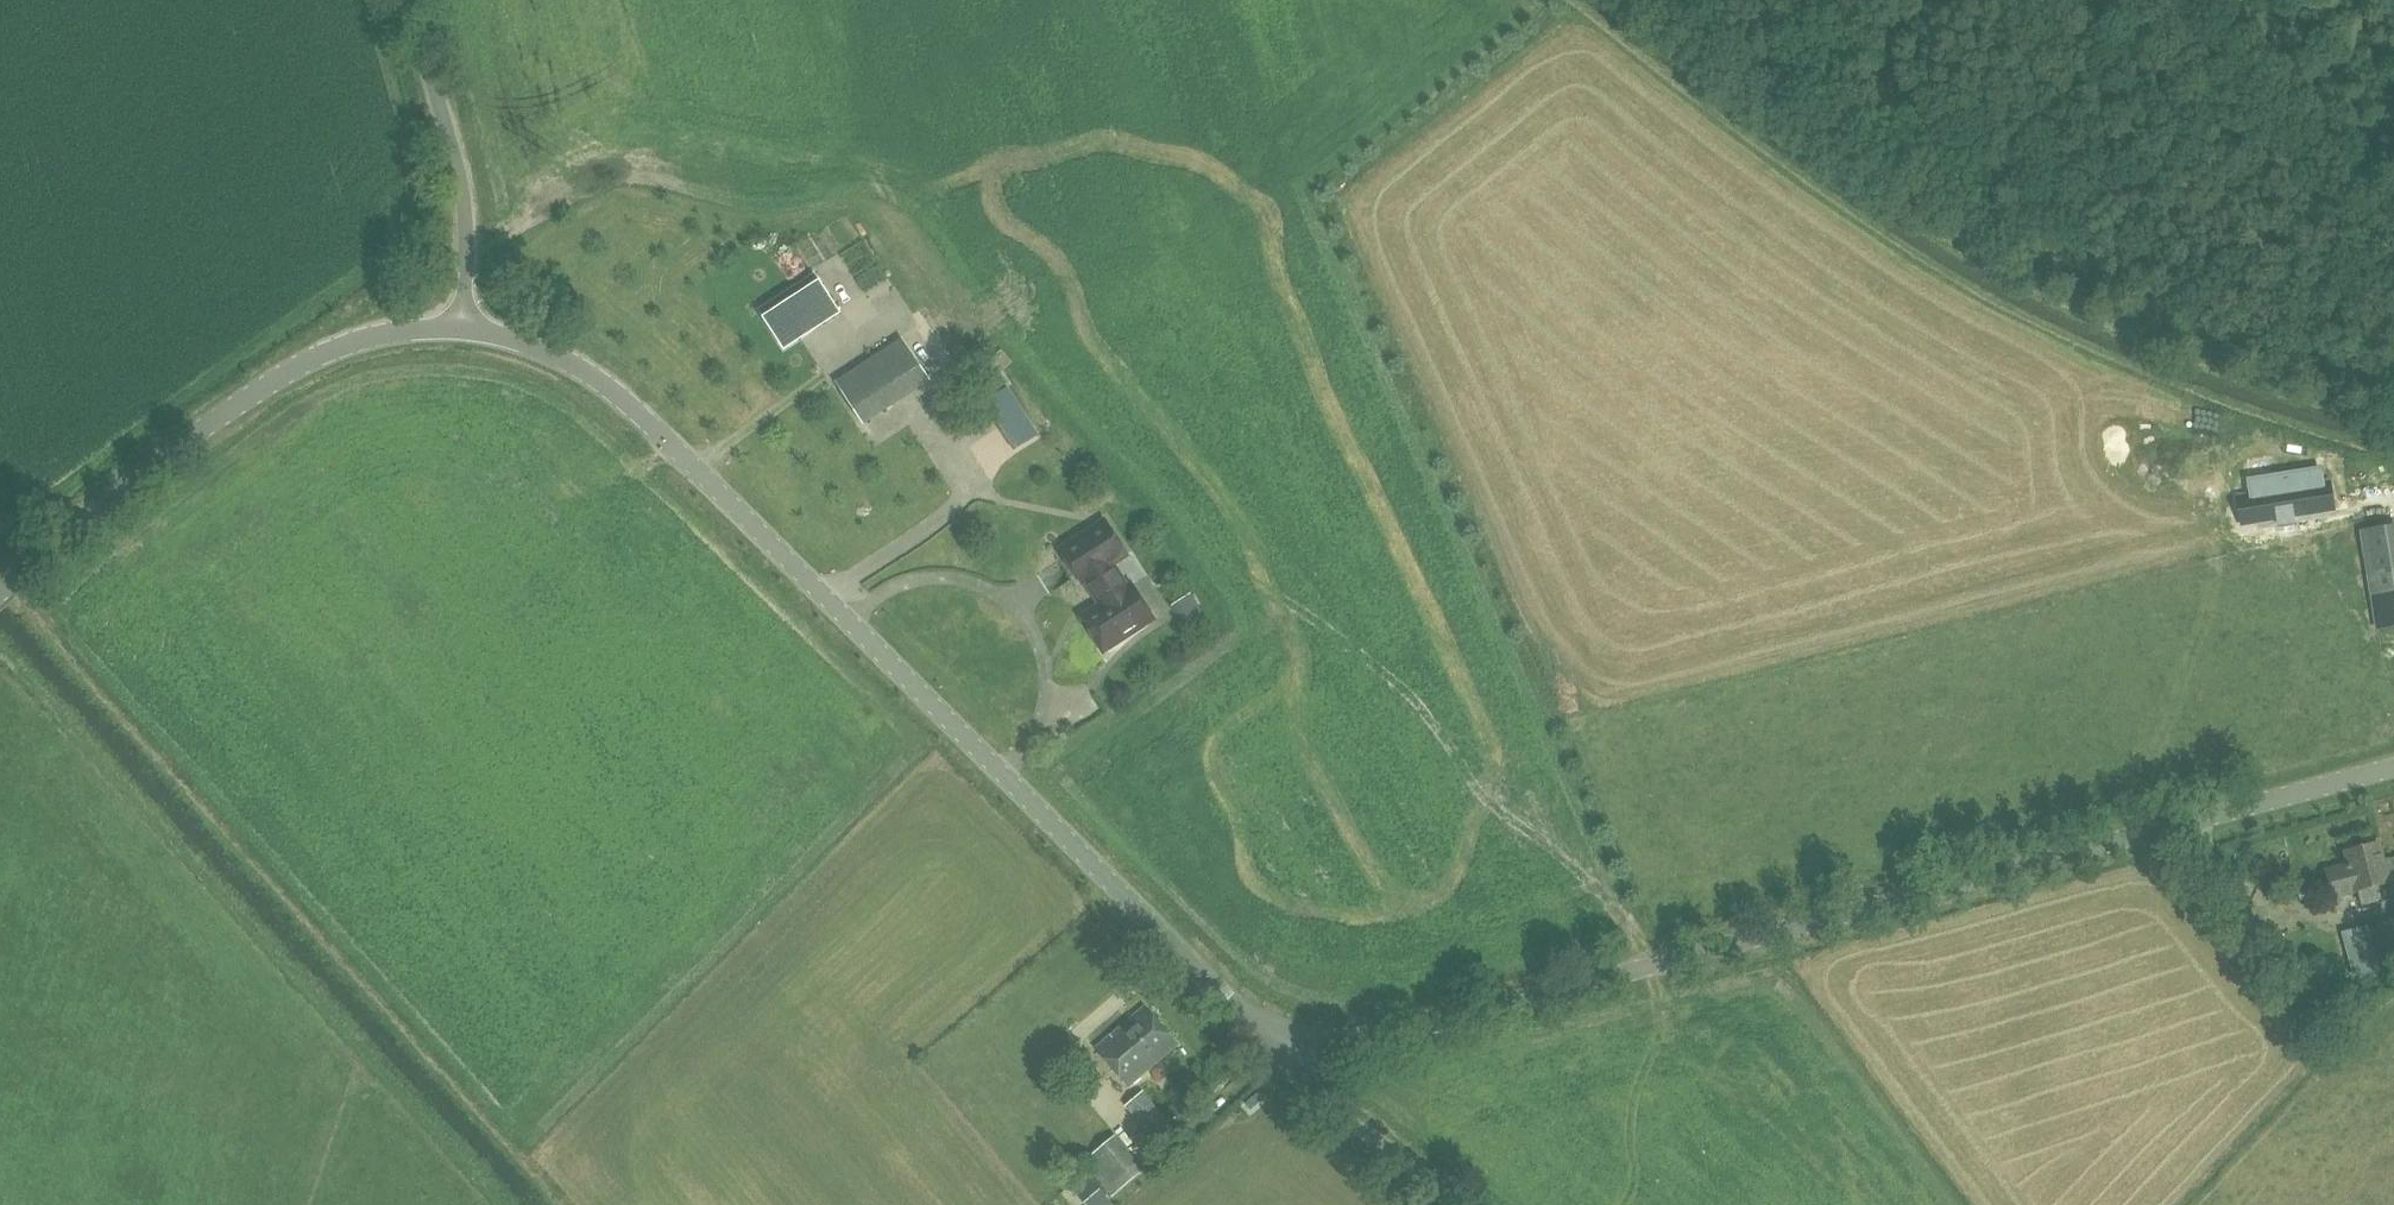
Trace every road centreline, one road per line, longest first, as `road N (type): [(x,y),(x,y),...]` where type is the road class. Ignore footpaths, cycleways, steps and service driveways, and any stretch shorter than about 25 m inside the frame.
road 1 (tertiary): [(1292,1039),(1365,1041),(1586,988),(2393,767)]
road 2 (tertiary): [(1292,1039),(1245,1015),(641,420),(587,376),(490,332),(459,328)]
road 3 (tertiary): [(0,599),(258,394),(350,347),(459,328)]
road 4 (unclassified): [(459,328),(466,213),(408,0)]
road 5 (unclassified): [(1464,1204),(1313,1084),(1292,1039)]

